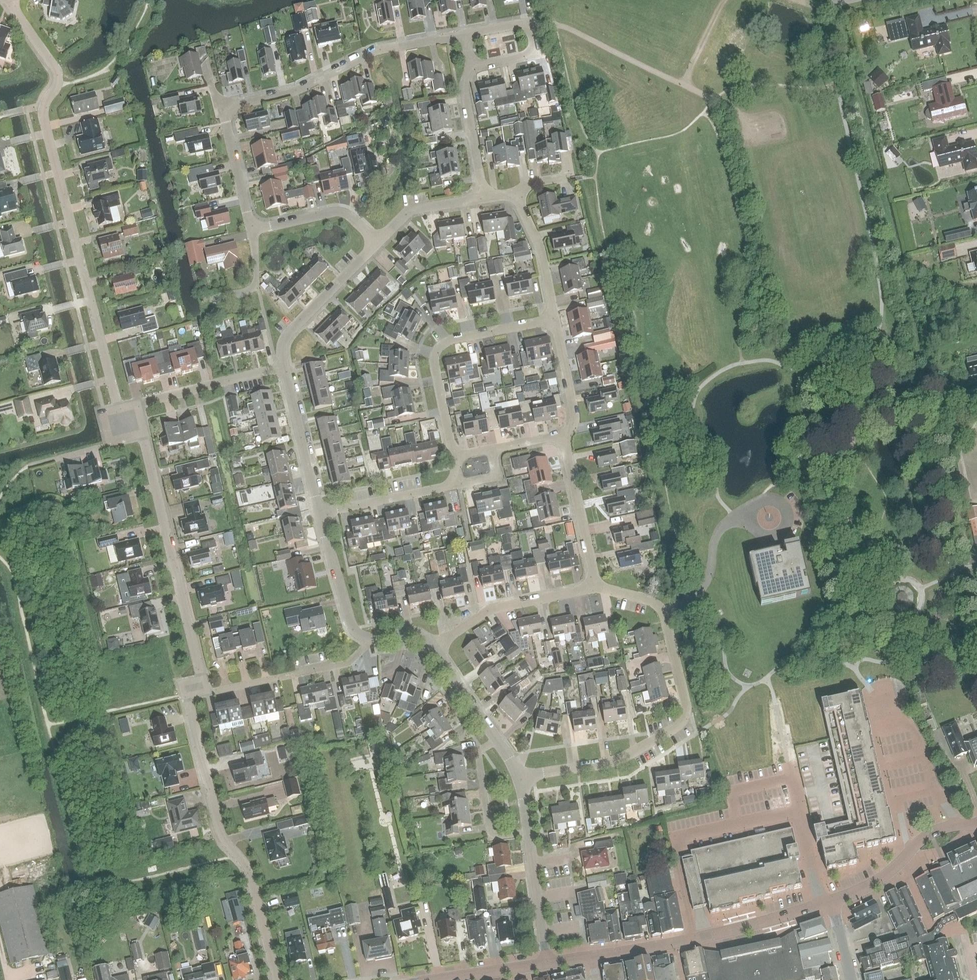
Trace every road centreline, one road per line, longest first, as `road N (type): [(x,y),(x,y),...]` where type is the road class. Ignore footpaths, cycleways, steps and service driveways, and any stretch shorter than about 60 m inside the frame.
road 1 (residential): [(119,410),(43,118),(58,76),(8,0)]
road 2 (residential): [(252,231),(228,110),(300,89),(373,51),(465,36)]
road 3 (residential): [(519,778),(616,761),(685,718),(664,611),(595,588)]
road 4 (residential): [(276,979),(249,872),(218,825),(187,701),(194,688)]
road 5 (residential): [(194,688),(199,673),(144,441),(119,410)]
road 6 (residential): [(453,457),(433,364),(439,346),(555,320)]
road 7 (residential): [(194,688),(214,692),(348,663),(367,638)]
road 8 (residential): [(546,964),(519,778)]
road 9 (residential): [(595,588),(491,610),(436,648)]
road 10 (residential): [(119,410),(283,368)]
road 11 (residential): [(283,368),(284,339),(378,243)]
road 12 (tertiary): [(677,943),(832,901)]
road 13 (residential): [(519,778),(436,648)]
road 14 (residential): [(595,588),(566,438)]
road 15 (residential): [(320,514),(283,368)]
road 16 (residential): [(320,514),(459,485)]
road 17 (residential): [(378,243),(334,212),(252,231)]
road 18 (residential): [(367,638),(351,627),(320,514)]
road 19 (residential): [(555,320),(541,249),(515,196)]
road 20 (residential): [(482,198),(466,94),(472,69)]
road 21 (residential): [(566,438),(574,414),(555,320)]

